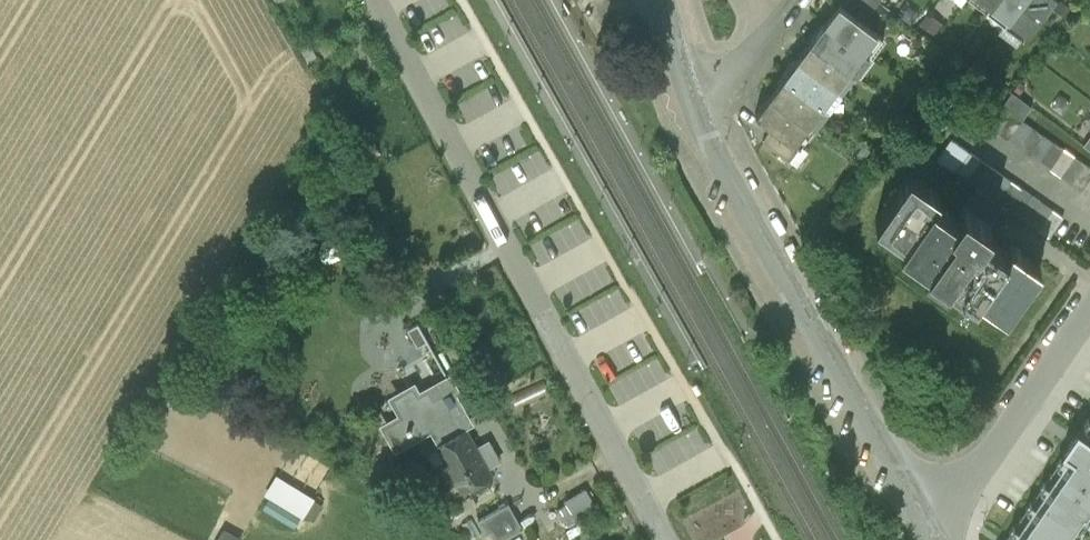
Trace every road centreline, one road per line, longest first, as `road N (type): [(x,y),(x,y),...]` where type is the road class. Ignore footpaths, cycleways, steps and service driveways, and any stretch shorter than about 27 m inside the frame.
road 1 (unclassified): [(376,0),(666,539)]
road 2 (residential): [(667,0),(732,176),(935,534)]
road 3 (residential): [(1089,313),(935,534)]

